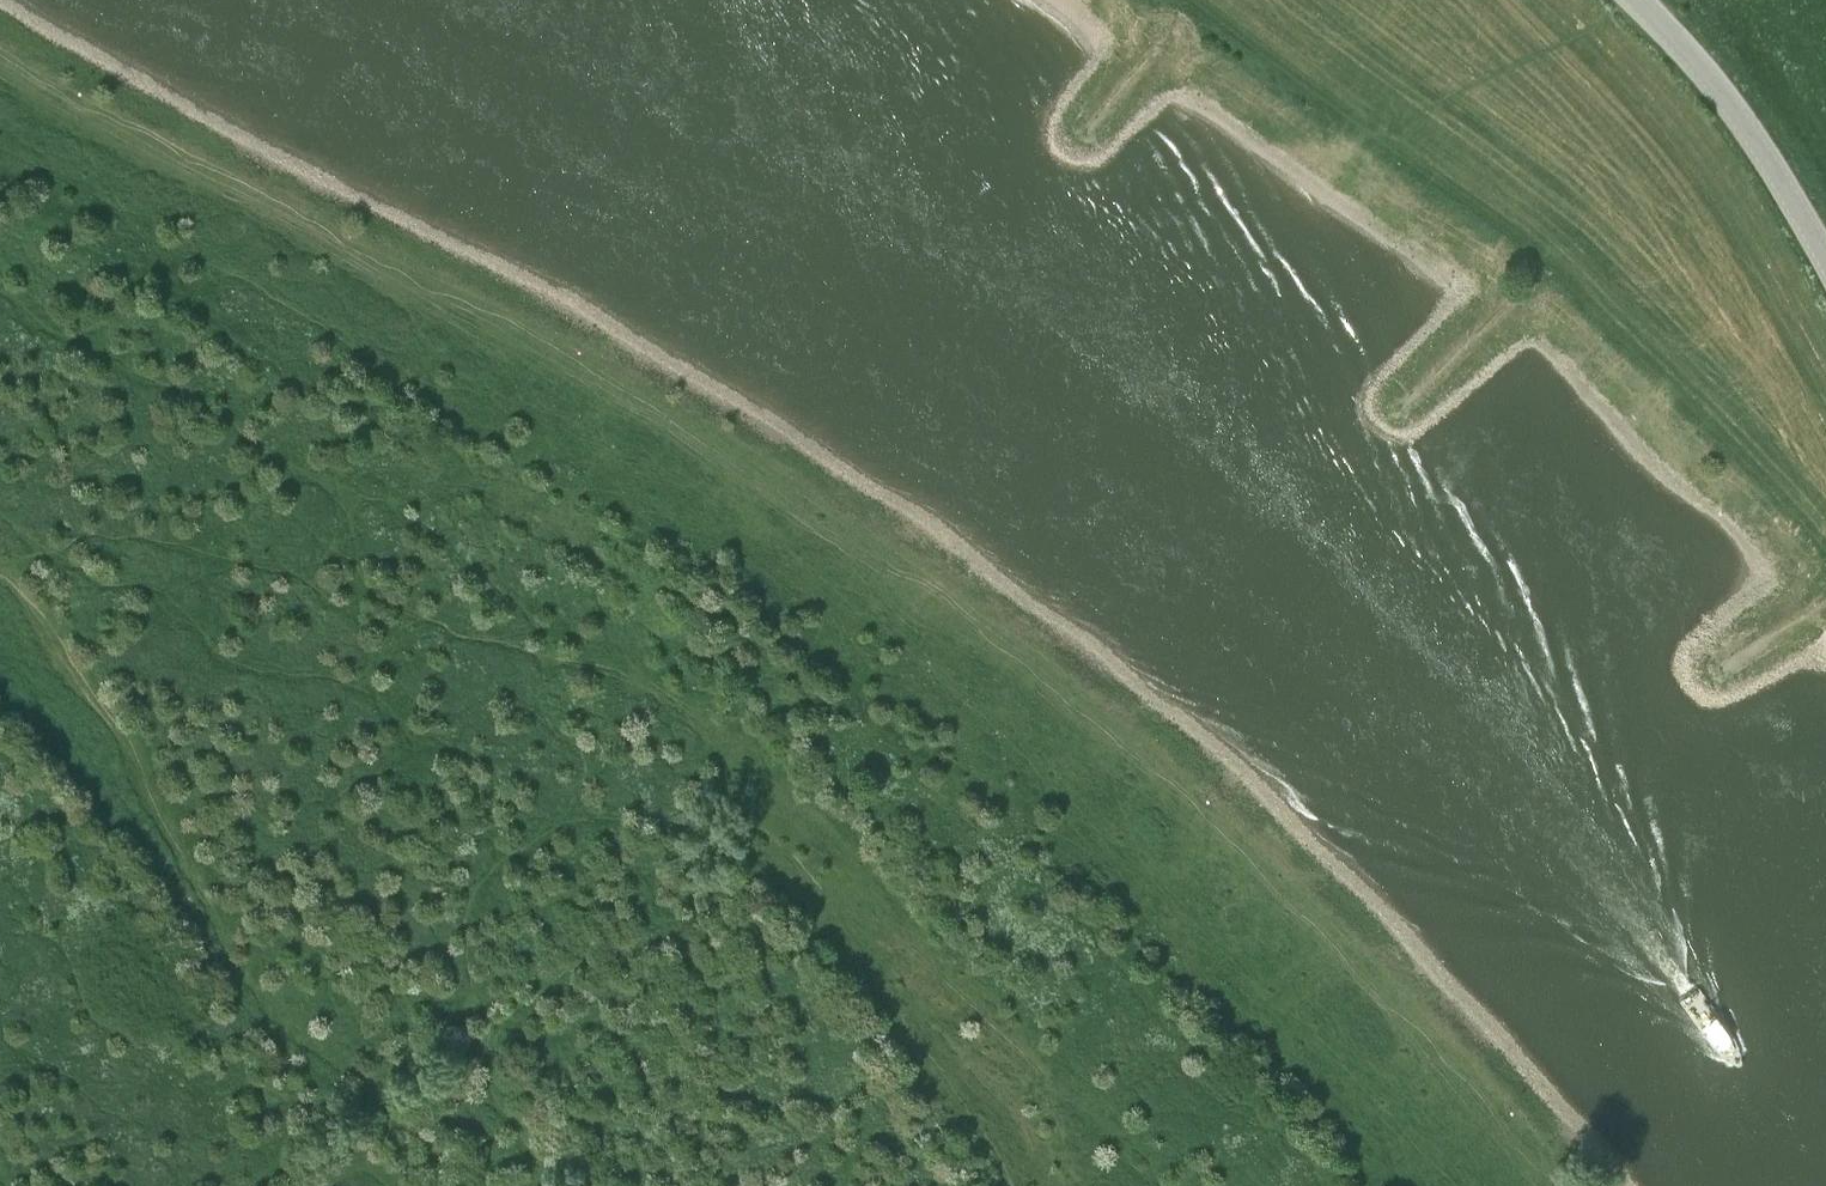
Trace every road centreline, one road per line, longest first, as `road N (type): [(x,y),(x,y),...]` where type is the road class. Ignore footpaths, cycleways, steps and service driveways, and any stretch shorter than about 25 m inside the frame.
road 1 (unclassified): [(1825,271),(1779,182),(1709,86),(1625,0)]

